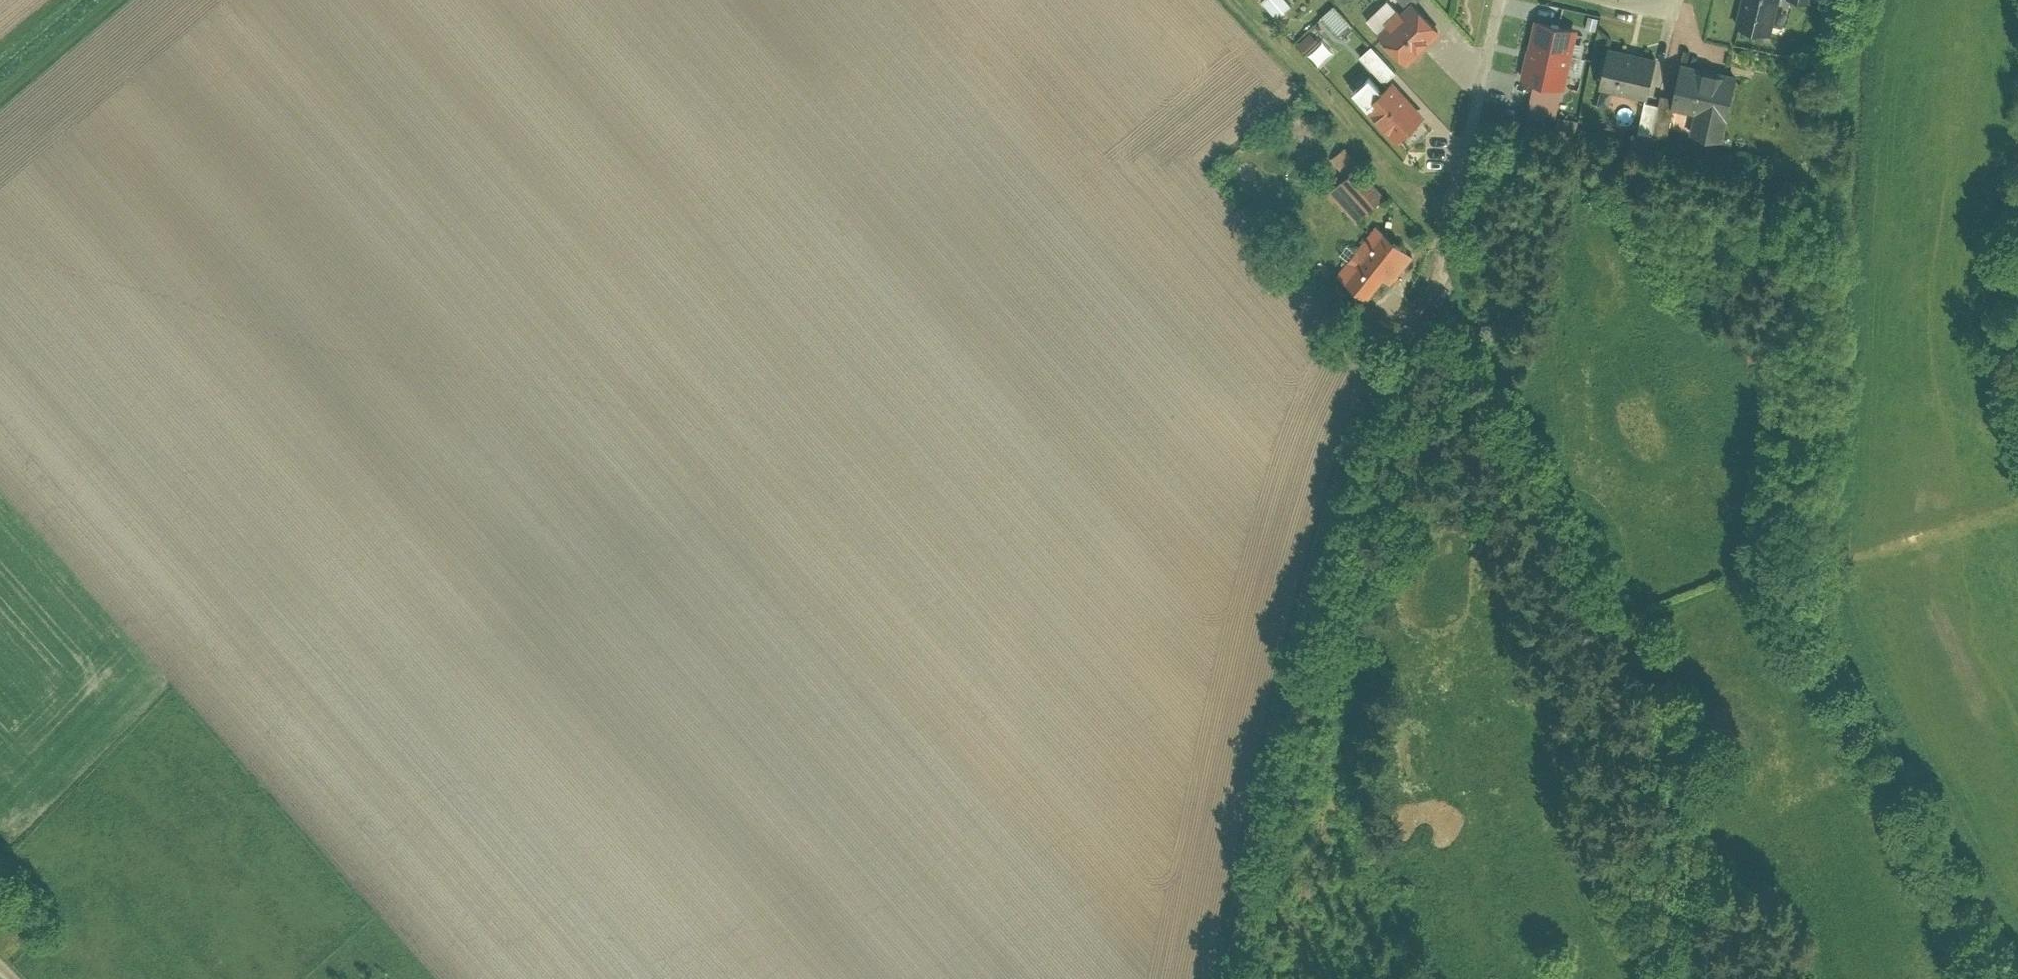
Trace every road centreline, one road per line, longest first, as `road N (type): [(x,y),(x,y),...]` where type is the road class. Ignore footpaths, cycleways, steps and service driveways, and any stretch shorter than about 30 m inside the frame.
road 1 (track): [(1212,978),(1335,484),(1427,301),(1444,251)]
road 2 (track): [(1230,0),(1404,187),(1449,216)]
road 3 (residential): [(1444,251),(1503,0)]

